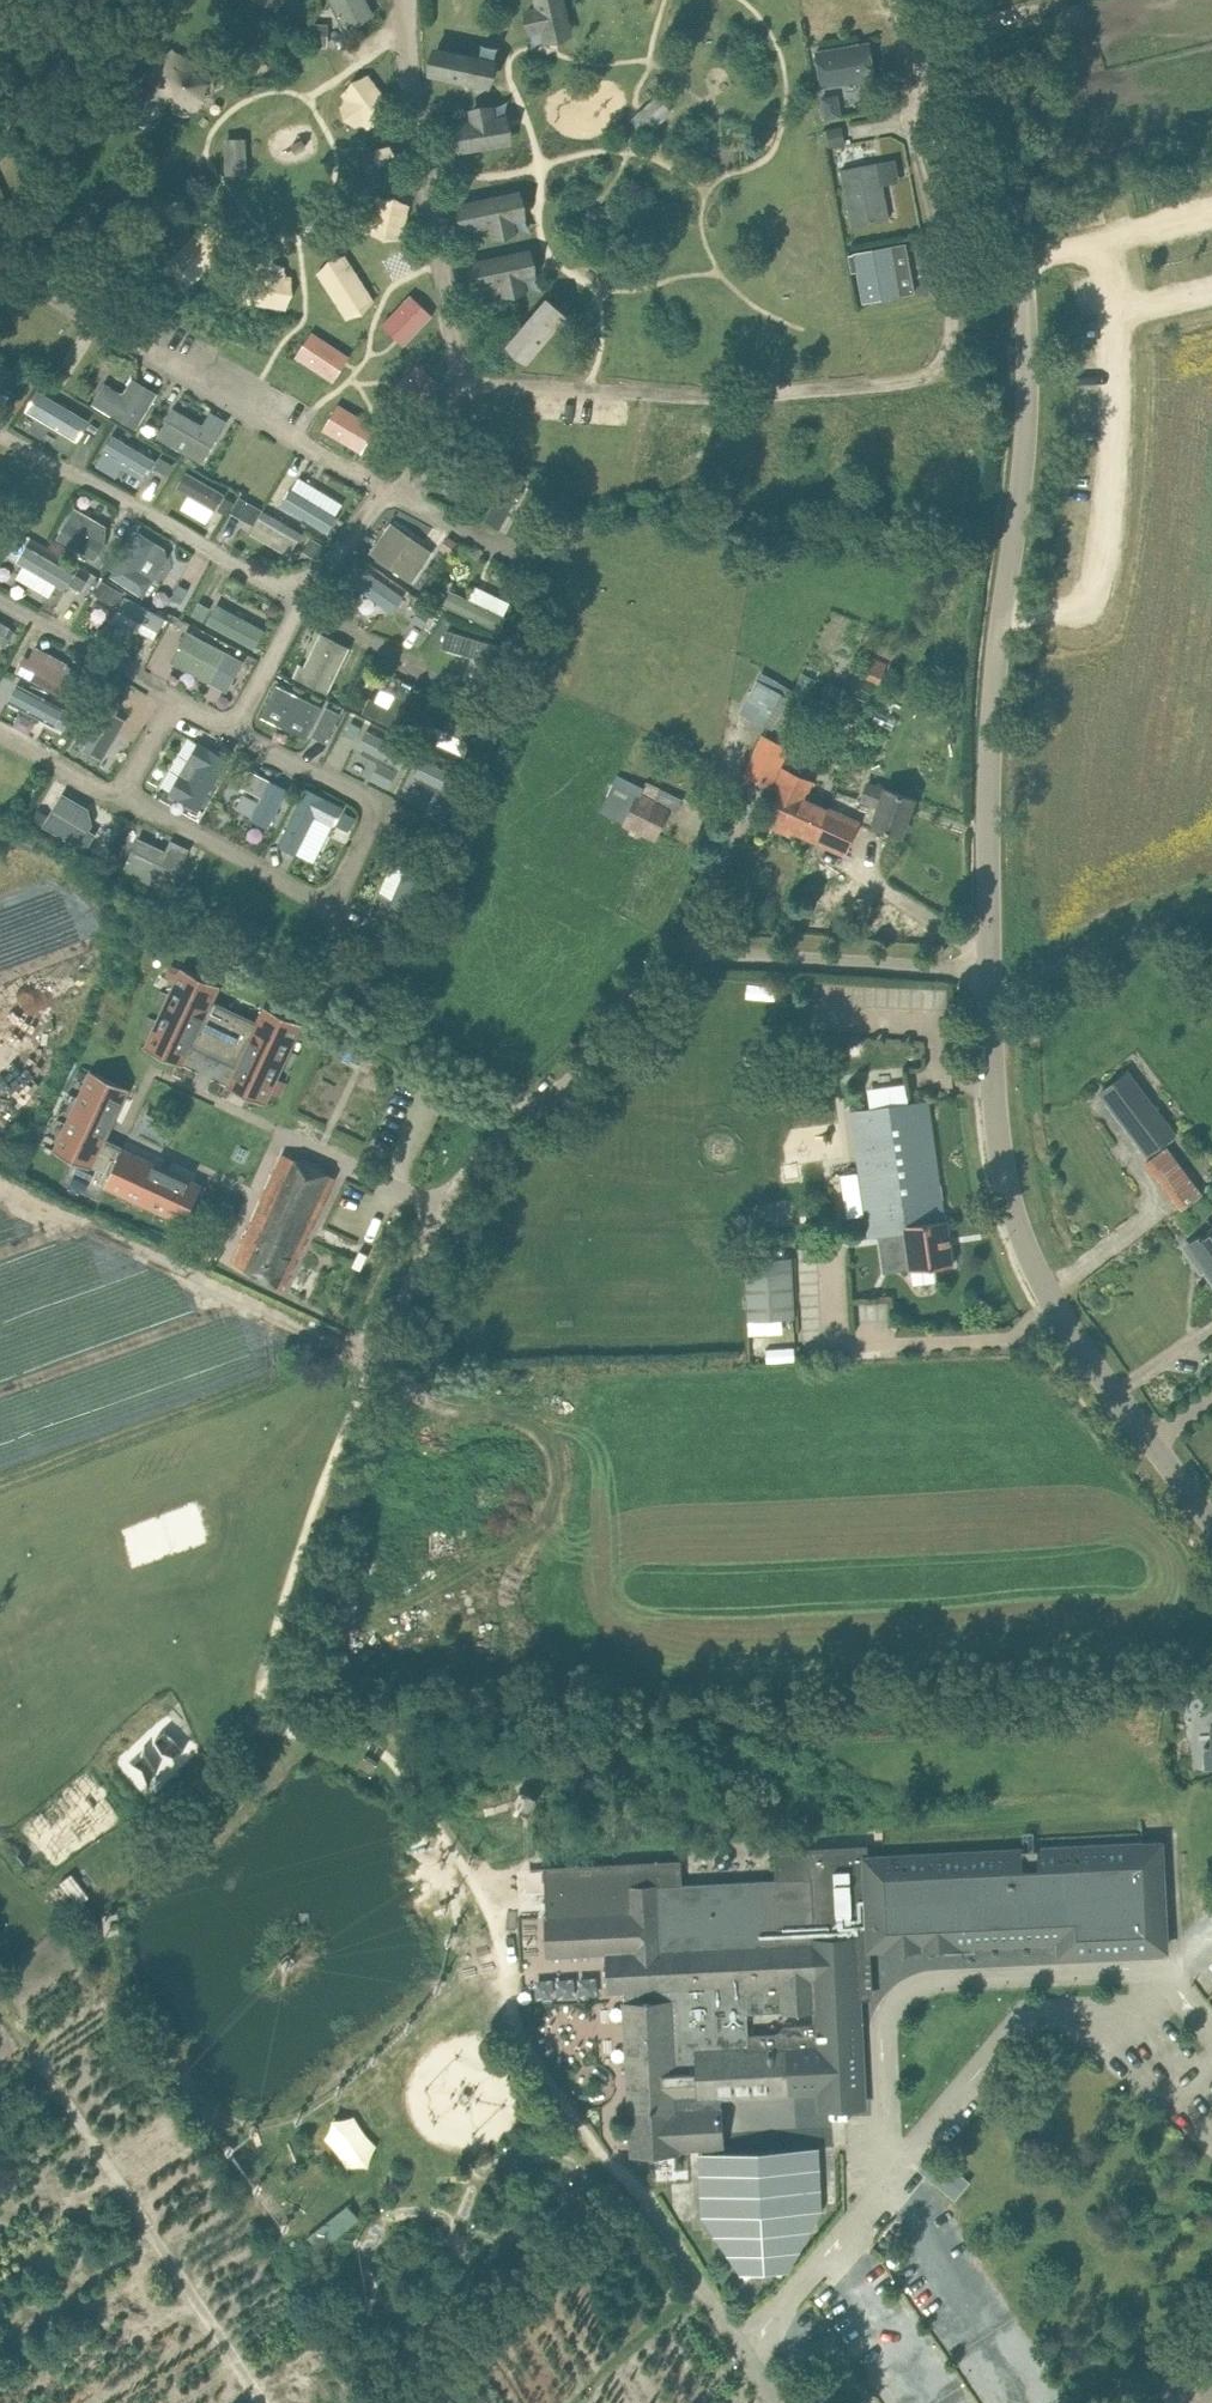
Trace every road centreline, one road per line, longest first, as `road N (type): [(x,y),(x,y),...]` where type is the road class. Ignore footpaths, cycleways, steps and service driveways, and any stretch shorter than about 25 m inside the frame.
road 1 (unclassified): [(990,971),(685,952),(641,979),(571,1078),(495,1139),(467,1174),(374,1358),(313,1511),(257,1709),(282,1727),(373,1744),(416,1793),(489,1911),(496,2001),(577,2137),(649,2200),(777,2402)]
road 2 (unclassified): [(990,971),(996,661),(1026,424),(1027,352),(974,0)]
road 3 (unclassified): [(1211,1520),(1071,1333),(1016,1224),(1002,1171),(990,971)]

